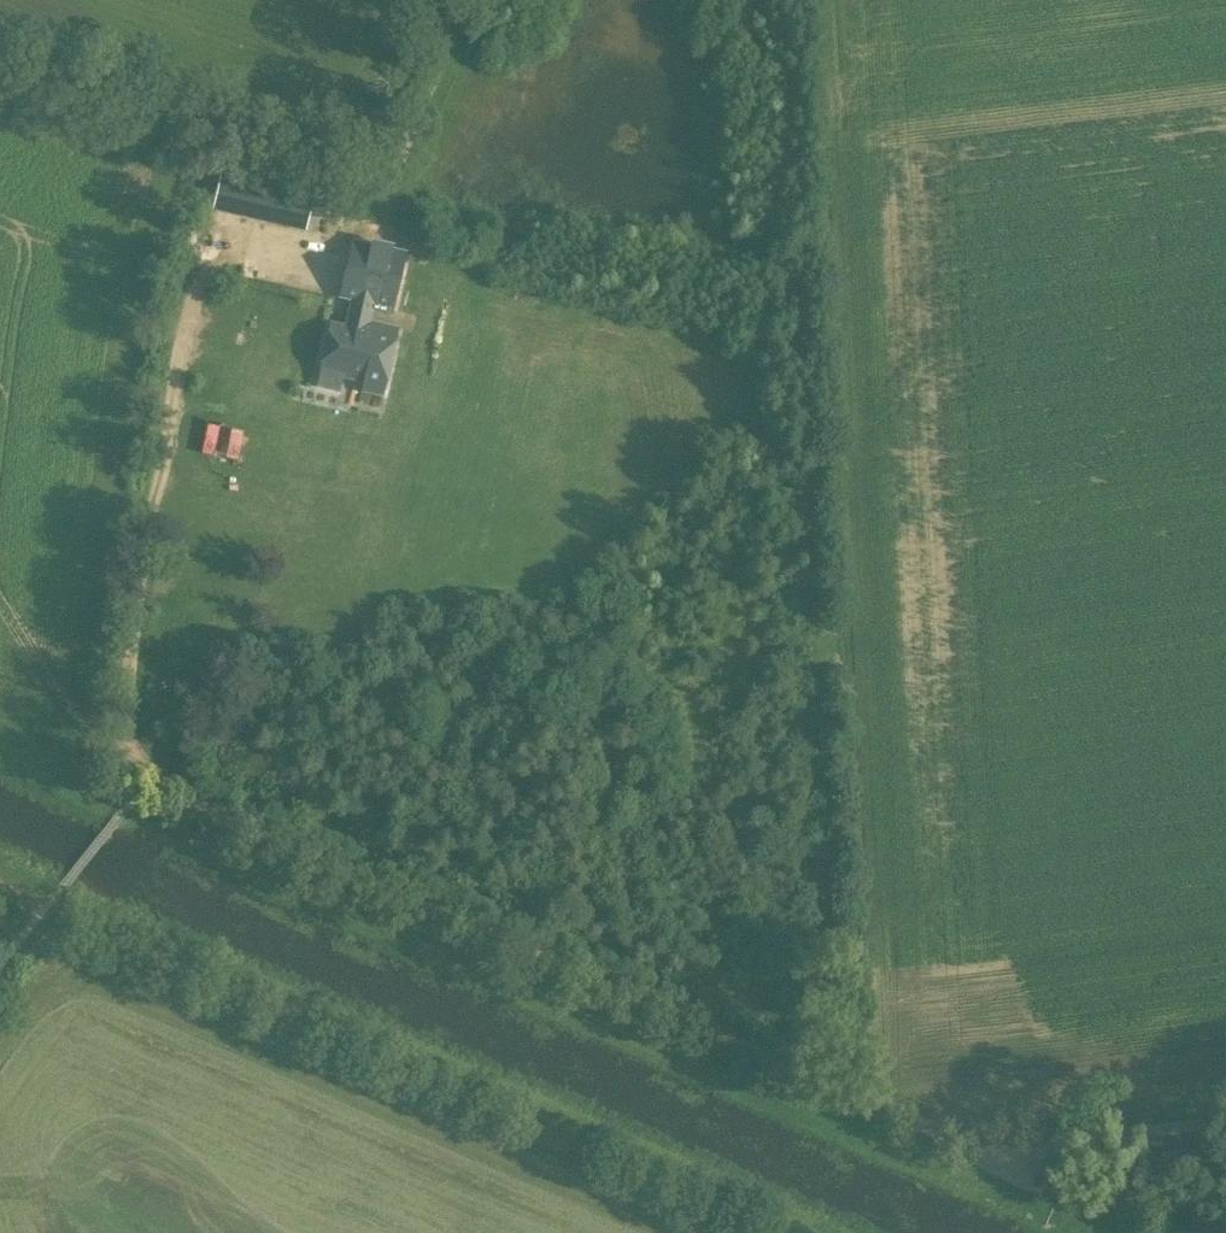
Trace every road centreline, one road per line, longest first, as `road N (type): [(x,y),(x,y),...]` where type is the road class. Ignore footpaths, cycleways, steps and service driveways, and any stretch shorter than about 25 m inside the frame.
road 1 (track): [(970,1146),(201,810)]
road 2 (track): [(228,253),(179,300),(122,733),(129,763),(144,778),(201,810)]
road 3 (unclassified): [(1225,1121),(1011,1158),(970,1146)]

